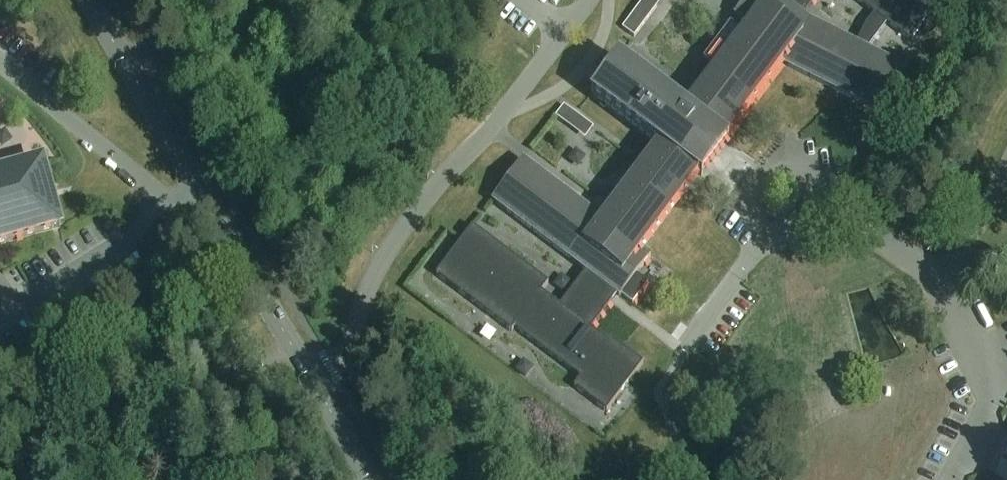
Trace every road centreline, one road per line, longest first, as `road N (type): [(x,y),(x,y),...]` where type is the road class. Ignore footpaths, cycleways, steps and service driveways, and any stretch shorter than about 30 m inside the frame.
road 1 (residential): [(324,396),(420,205),(590,0)]
road 2 (residential): [(211,204),(169,197),(0,65)]
road 3 (unclassified): [(211,204),(92,0)]
road 4 (residential): [(845,217),(778,165),(752,194),(751,229),(763,239),(816,223)]
road 5 (unclassified): [(324,396),(211,204)]
road 6 (residential): [(943,479),(981,393),(944,285)]
road 7 (residential): [(944,285),(1006,164)]
road 8 (residential): [(944,285),(876,226),(845,217)]

